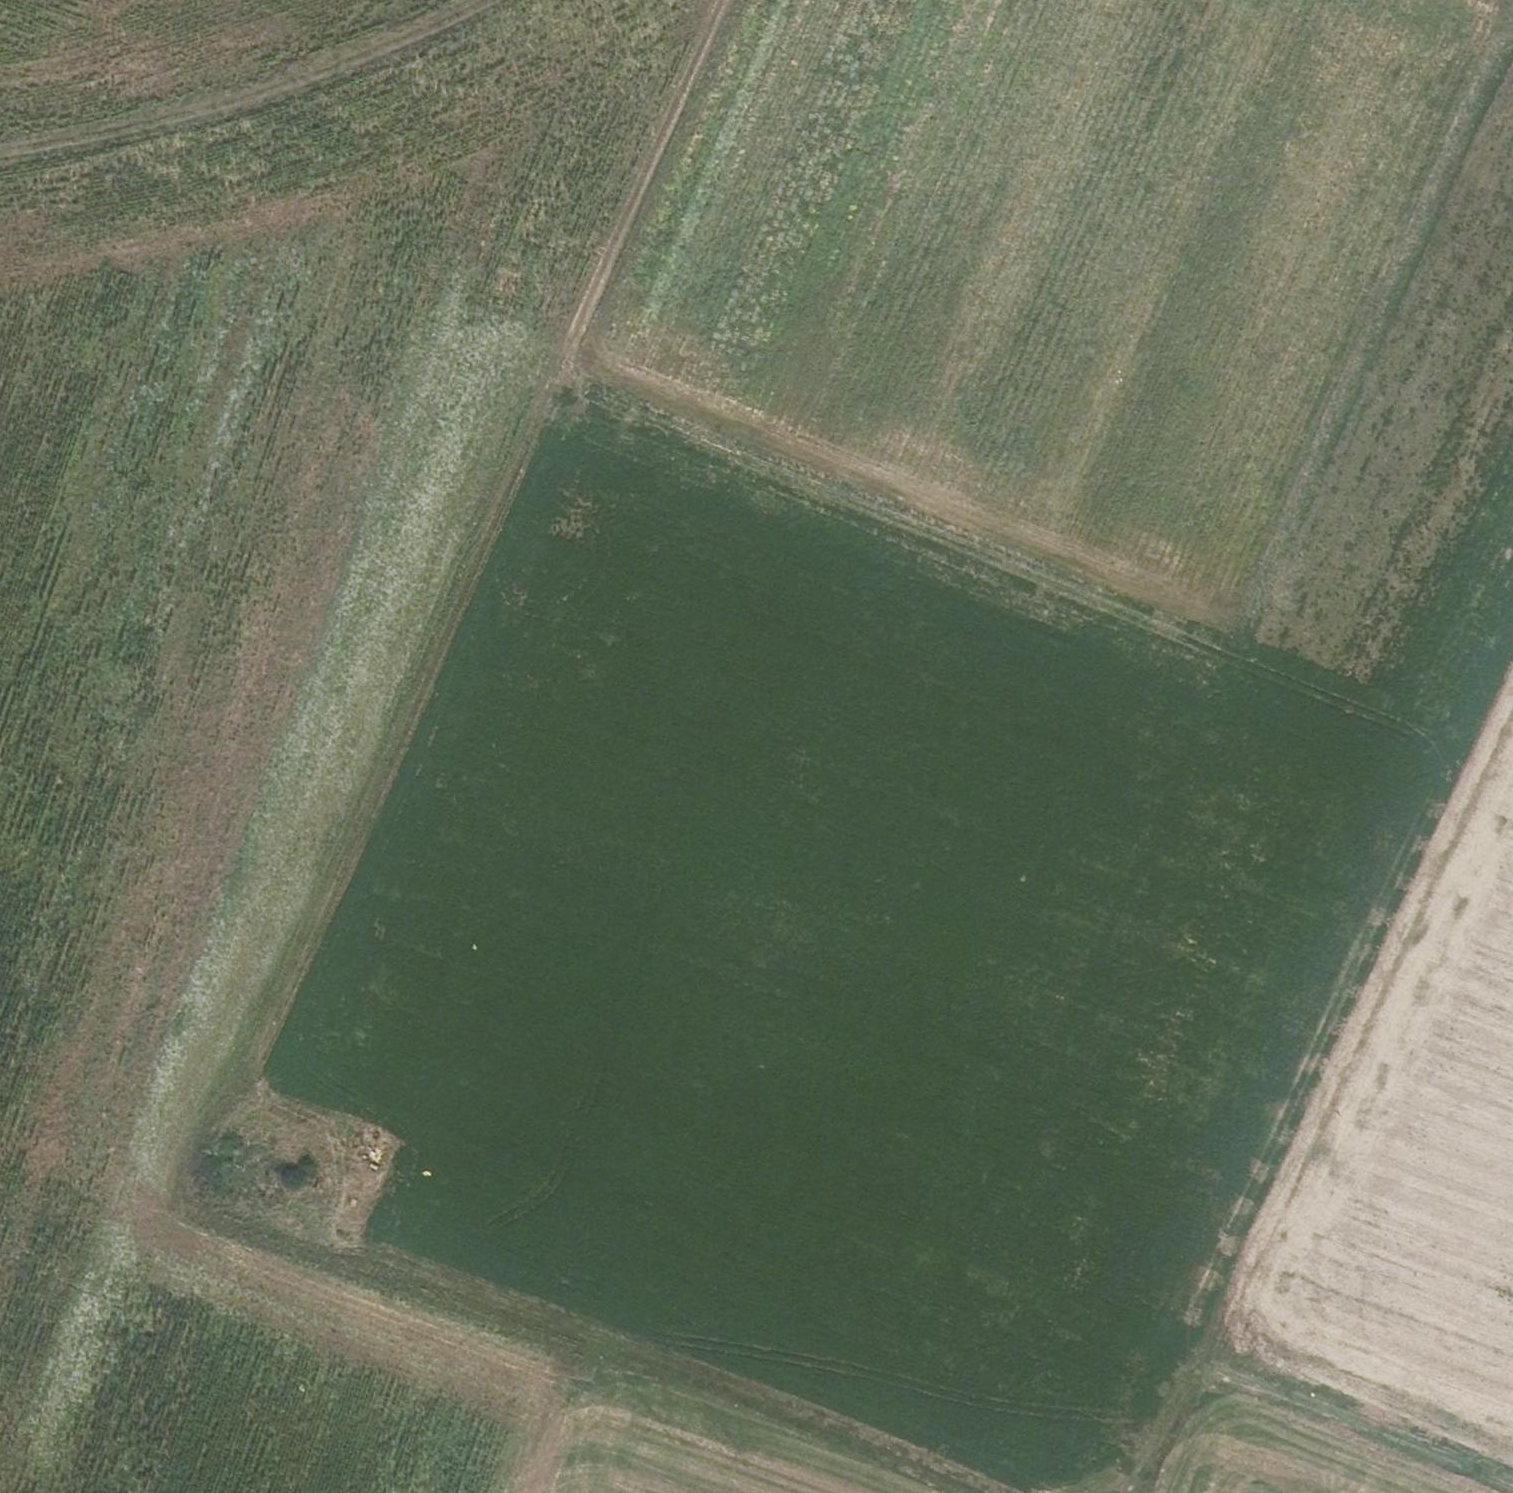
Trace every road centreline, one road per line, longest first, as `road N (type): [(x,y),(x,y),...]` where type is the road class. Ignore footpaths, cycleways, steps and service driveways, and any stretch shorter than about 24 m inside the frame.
road 1 (track): [(492,0),(347,75),(132,139),(0,159)]
road 2 (track): [(1512,1467),(1258,1364)]

